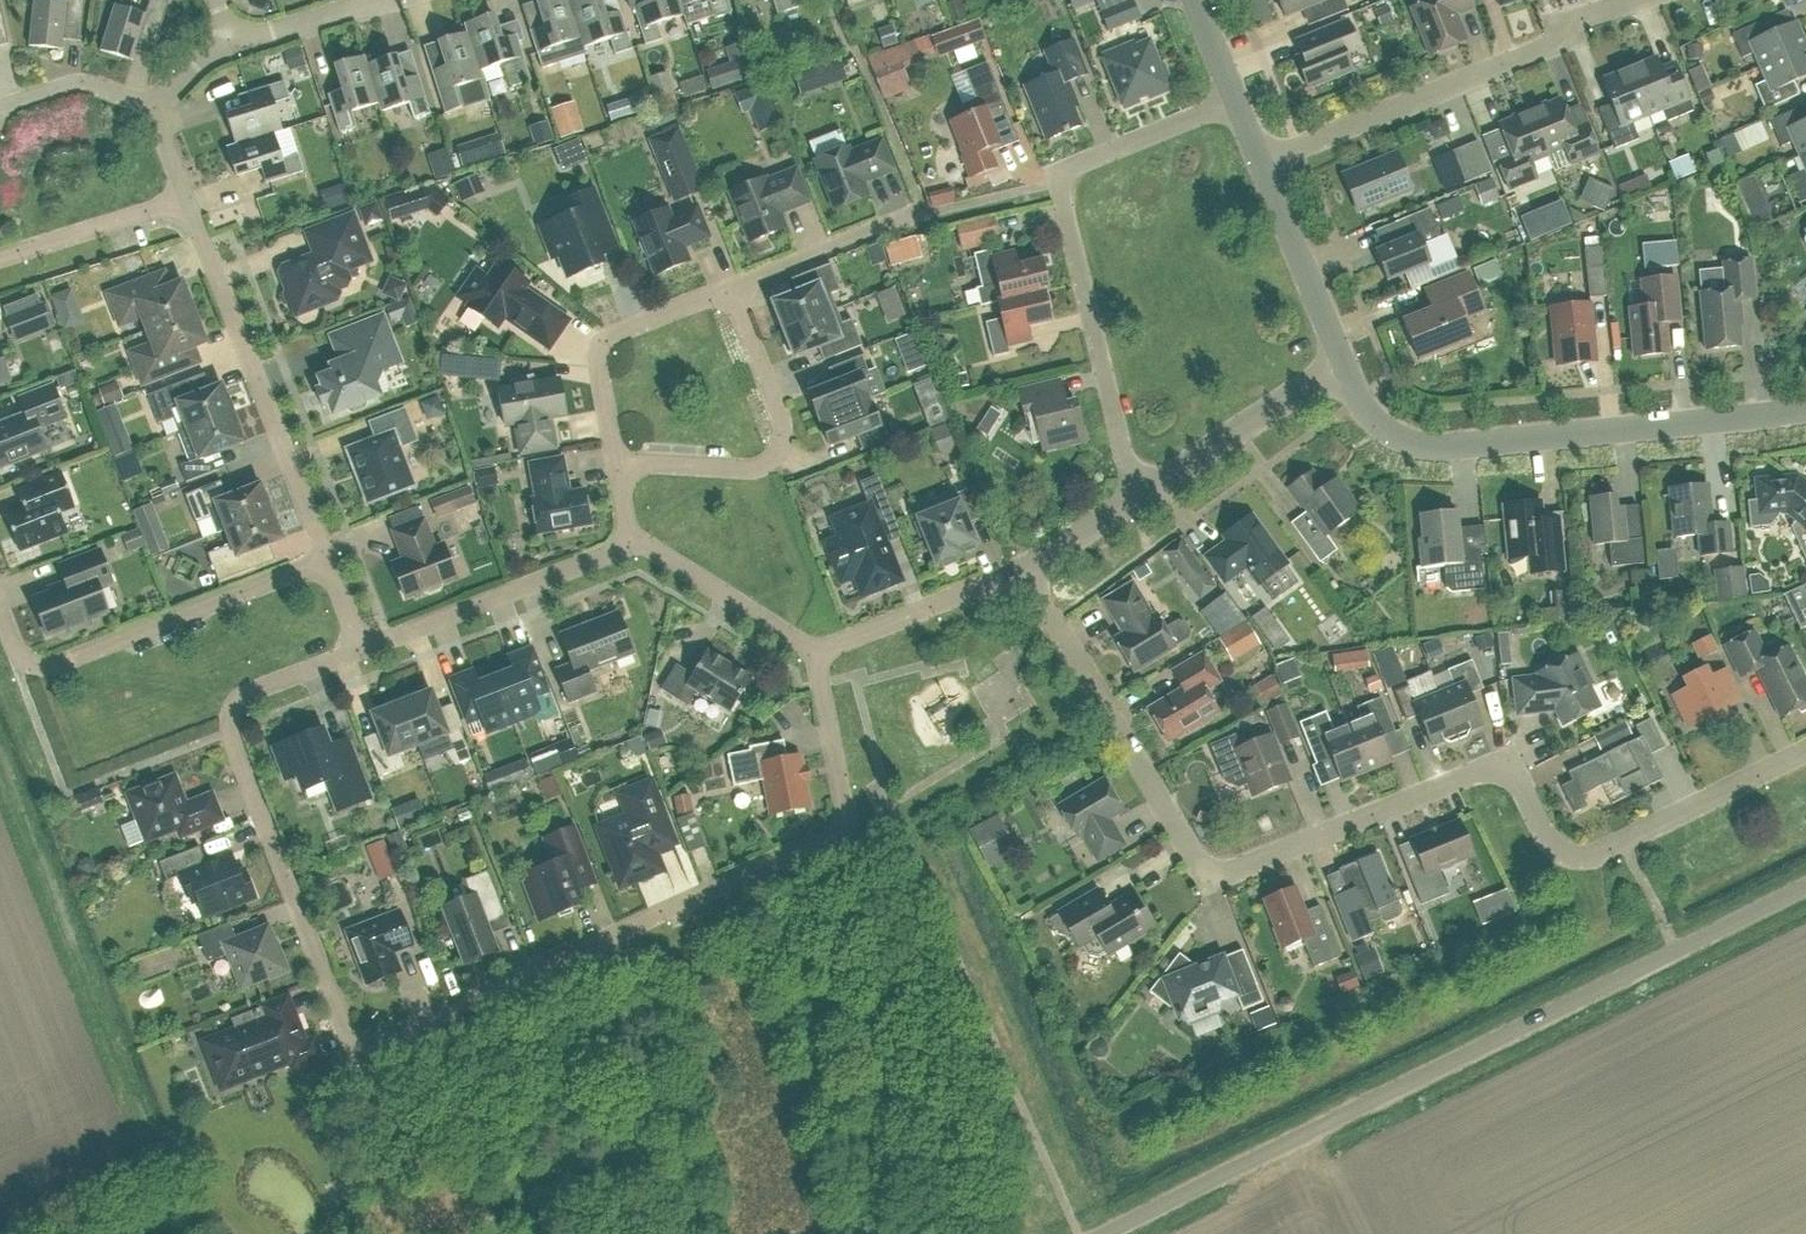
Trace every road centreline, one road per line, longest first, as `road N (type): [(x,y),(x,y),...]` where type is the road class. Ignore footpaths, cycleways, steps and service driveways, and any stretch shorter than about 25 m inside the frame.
road 1 (residential): [(360,651),(236,701),(229,726),(356,1046),(828,841),(846,815),(818,656)]
road 2 (residential): [(1026,566),(1194,857),(1217,867),(1249,864),(1483,768),(1517,779),(1552,852),(1577,860),(1805,753)]
road 3 (unclassified): [(1109,1233),(1805,888)]
road 4 (residential): [(1137,494),(1059,201),(1062,183),(1092,157),(1237,100)]
road 5 (residential): [(1805,408),(1444,451),(1376,420),(1341,366)]
road 6 (residential): [(1635,0),(1580,17),(1538,52),(1263,167)]
road 7 (residential): [(322,558),(59,666),(32,669),(0,605)]
road 8 (residential): [(322,558),(186,201)]
road 9 (residential): [(617,464),(737,470),(775,451),(777,416),(732,290)]
road 10 (residential): [(632,540),(360,651)]
road 11 (residential): [(617,464),(598,369),(604,347),(622,331),(732,290)]
road 12 (residential): [(1137,494),(1341,366)]
road 13 (residential): [(818,656),(1026,566)]
road 14 (residential): [(818,656),(632,540)]
road 15 (residential): [(1341,366),(1263,167)]
road 16 (residential): [(0,259),(186,201)]
road 17 (residential): [(732,290),(901,223)]
road 18 (residential): [(0,110),(79,80),(156,104)]
road 19 (residential): [(229,43),(370,0)]
road 20 (residential): [(1026,566),(1137,494)]

